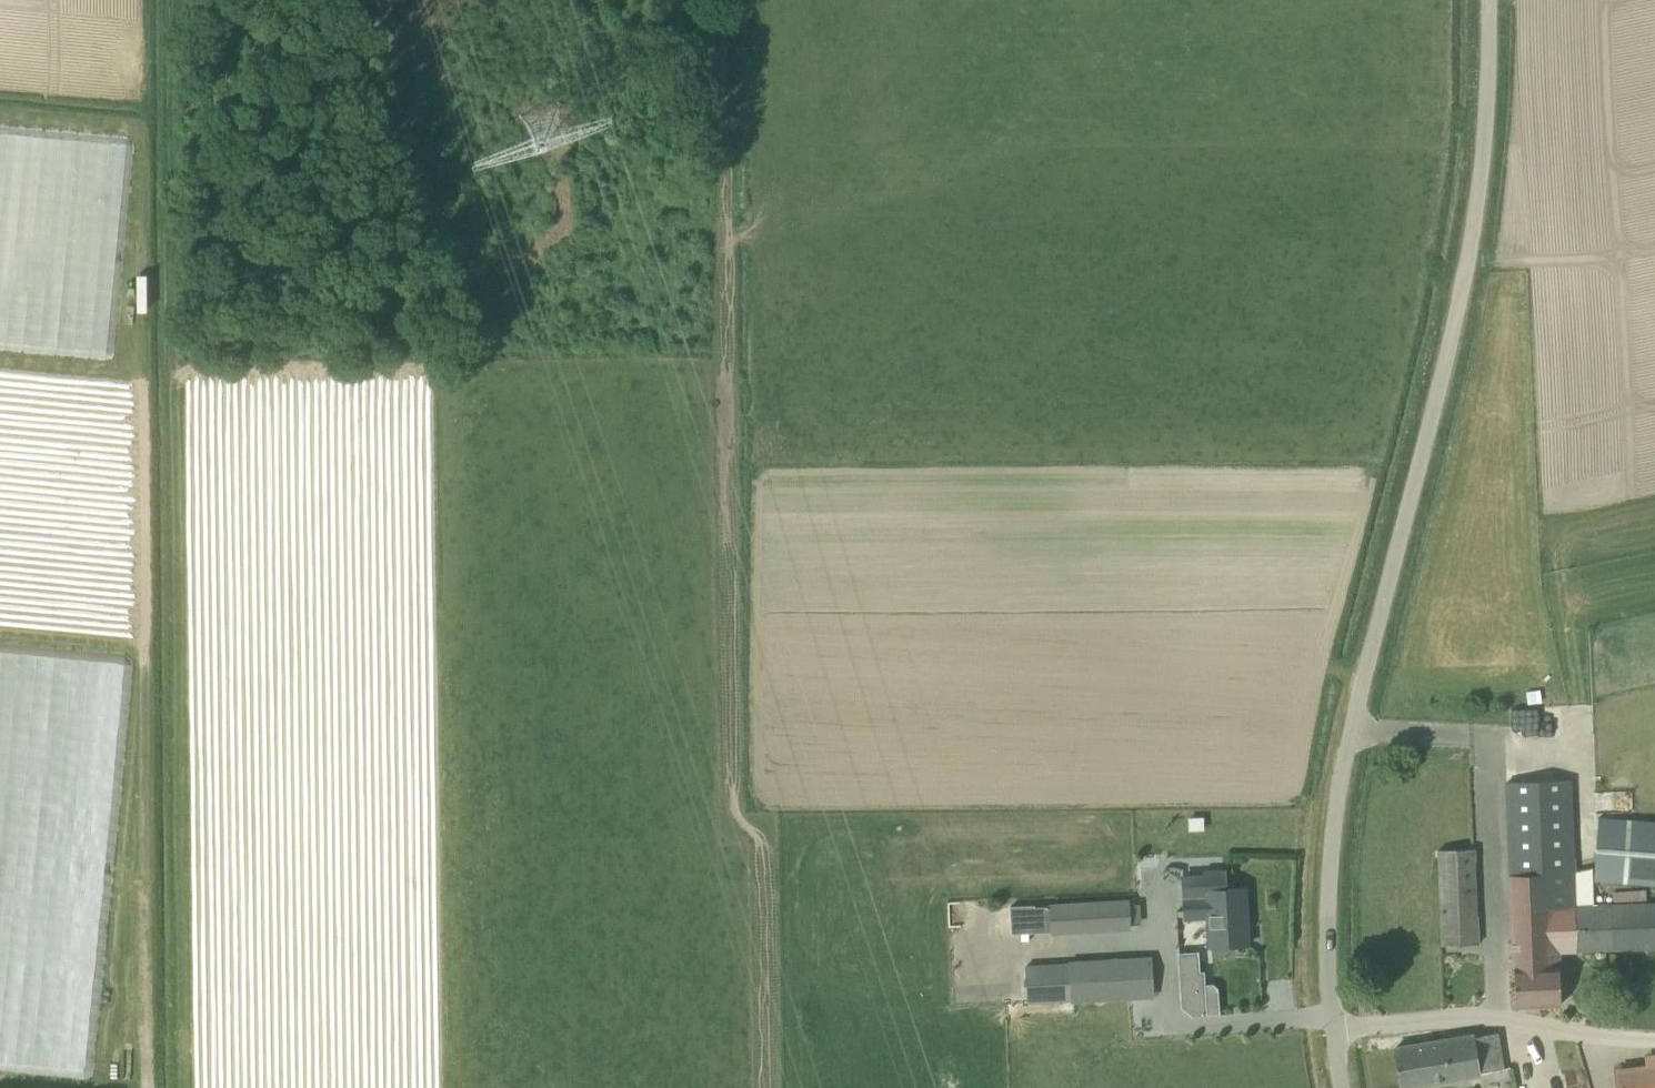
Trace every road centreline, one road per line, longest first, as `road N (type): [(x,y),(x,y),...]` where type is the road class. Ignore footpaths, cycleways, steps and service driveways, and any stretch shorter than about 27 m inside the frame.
road 1 (unclassified): [(1336,1037),(1331,836),(1469,248),(1488,128),(1487,0)]
road 2 (unclassified): [(1654,1040),(1465,1020),(1336,1037)]

